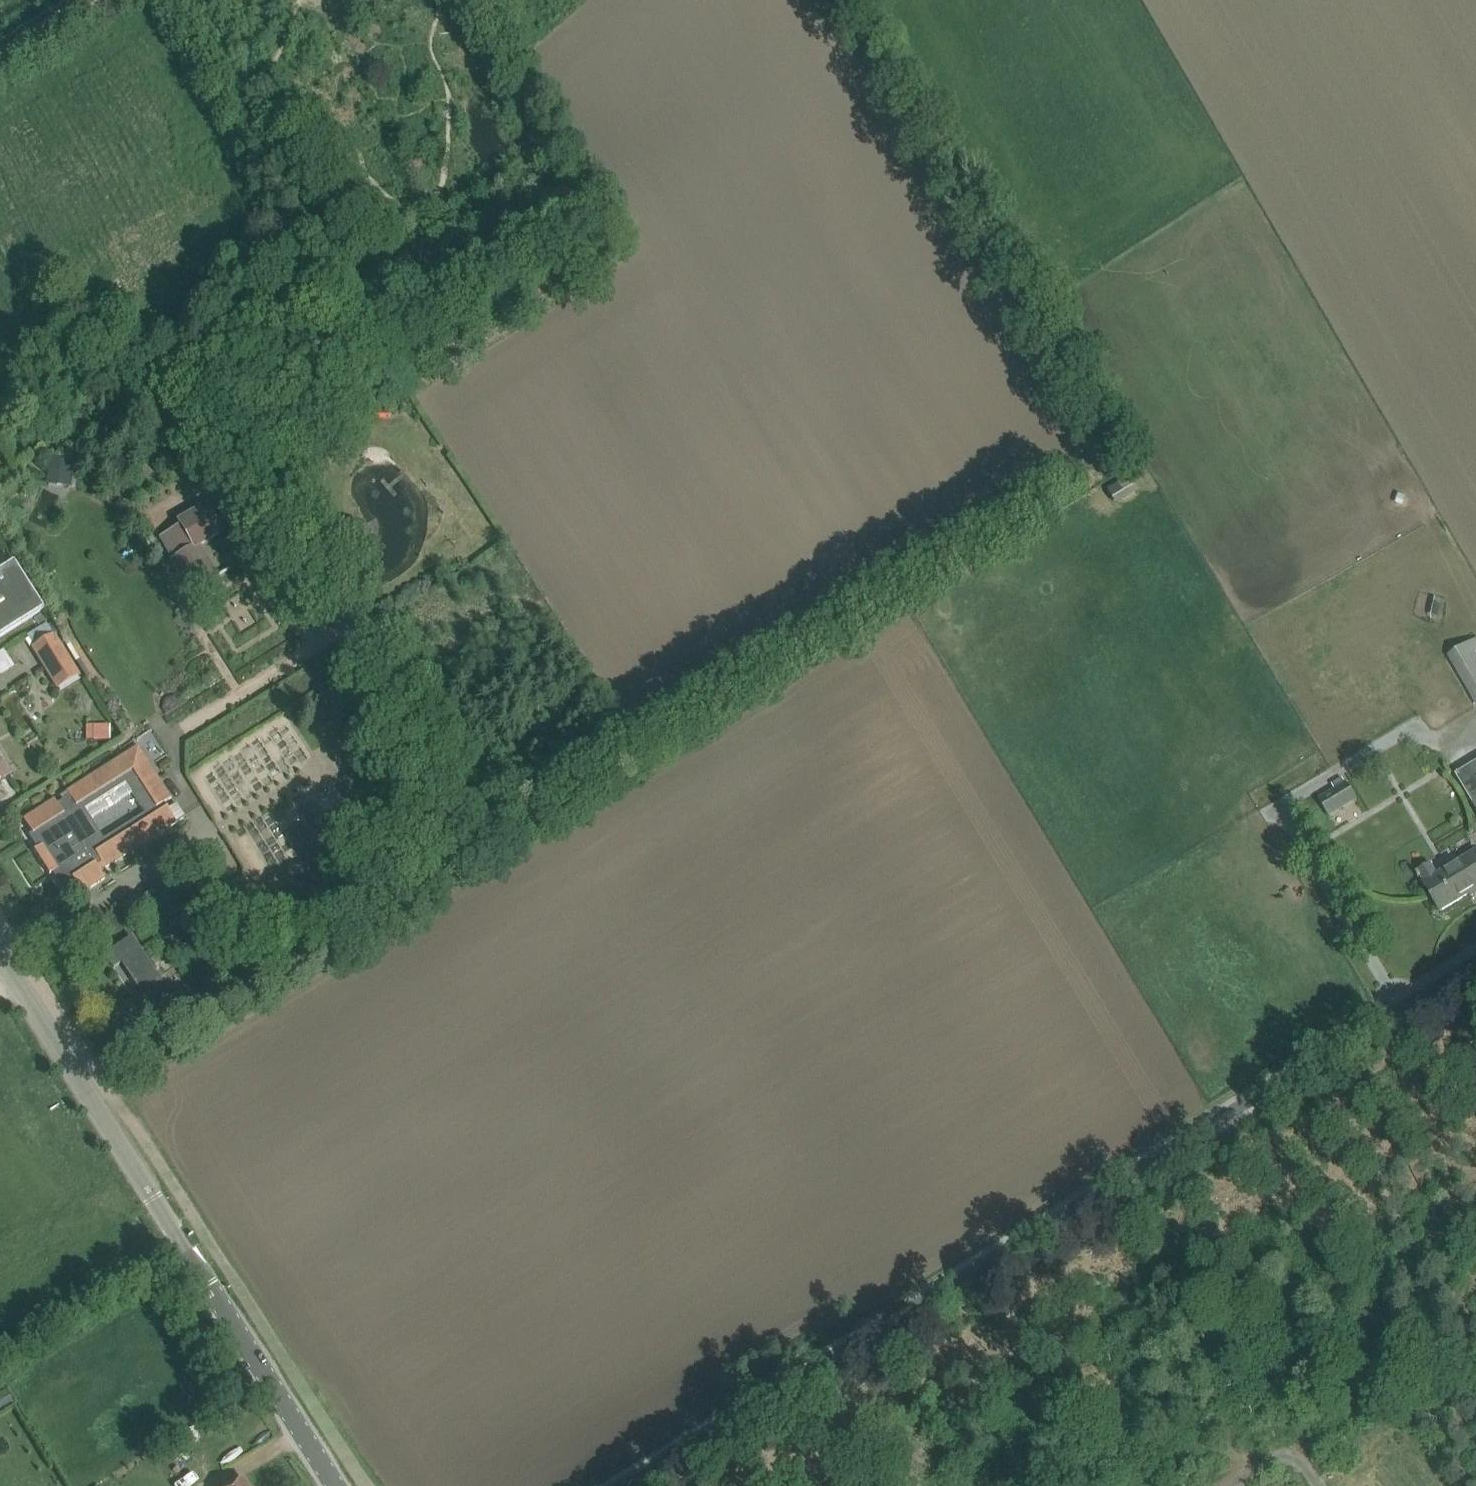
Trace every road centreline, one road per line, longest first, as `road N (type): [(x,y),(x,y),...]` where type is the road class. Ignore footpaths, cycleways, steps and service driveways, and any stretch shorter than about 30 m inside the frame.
road 1 (unclassified): [(612,1485),(1475,957)]
road 2 (tertiary): [(337,1485),(6,969)]

